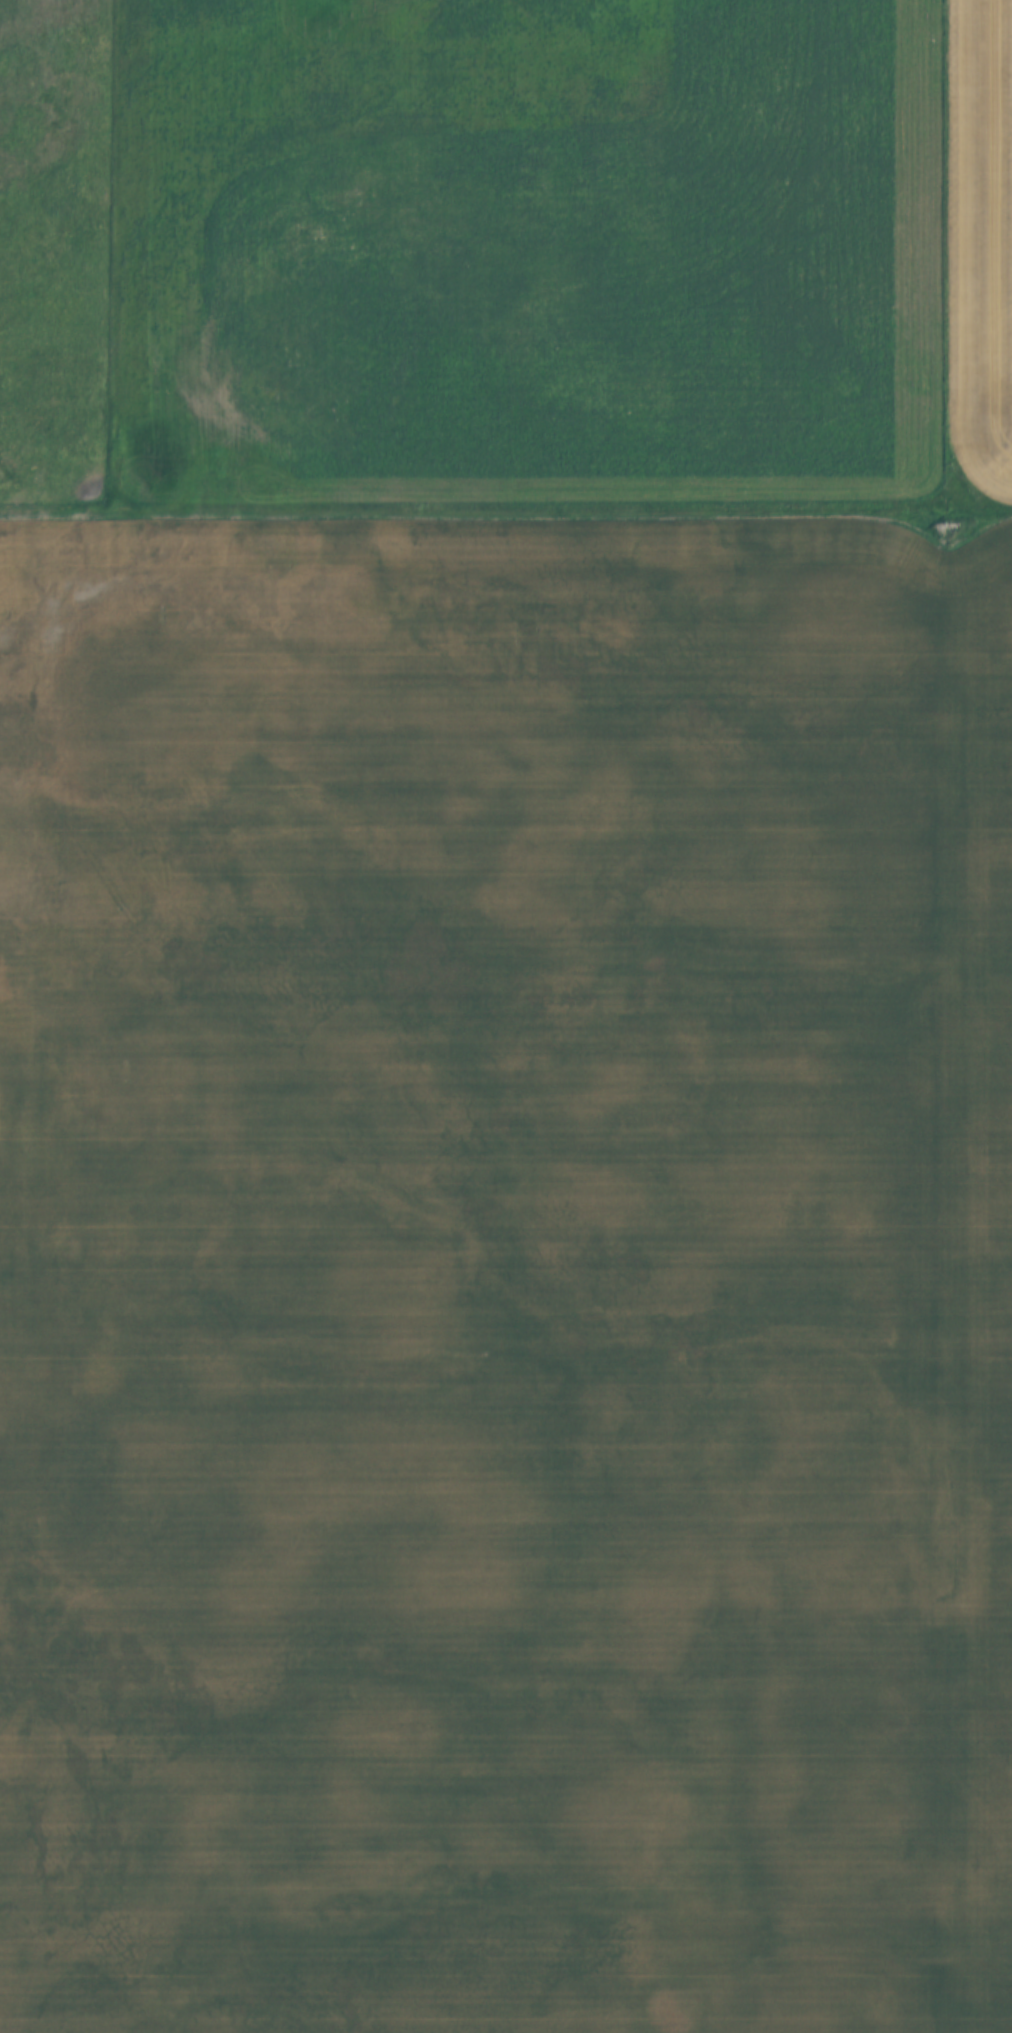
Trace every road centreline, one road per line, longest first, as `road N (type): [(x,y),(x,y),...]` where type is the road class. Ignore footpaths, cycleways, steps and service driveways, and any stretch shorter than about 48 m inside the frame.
road 1 (track): [(0,514),(1011,513)]

